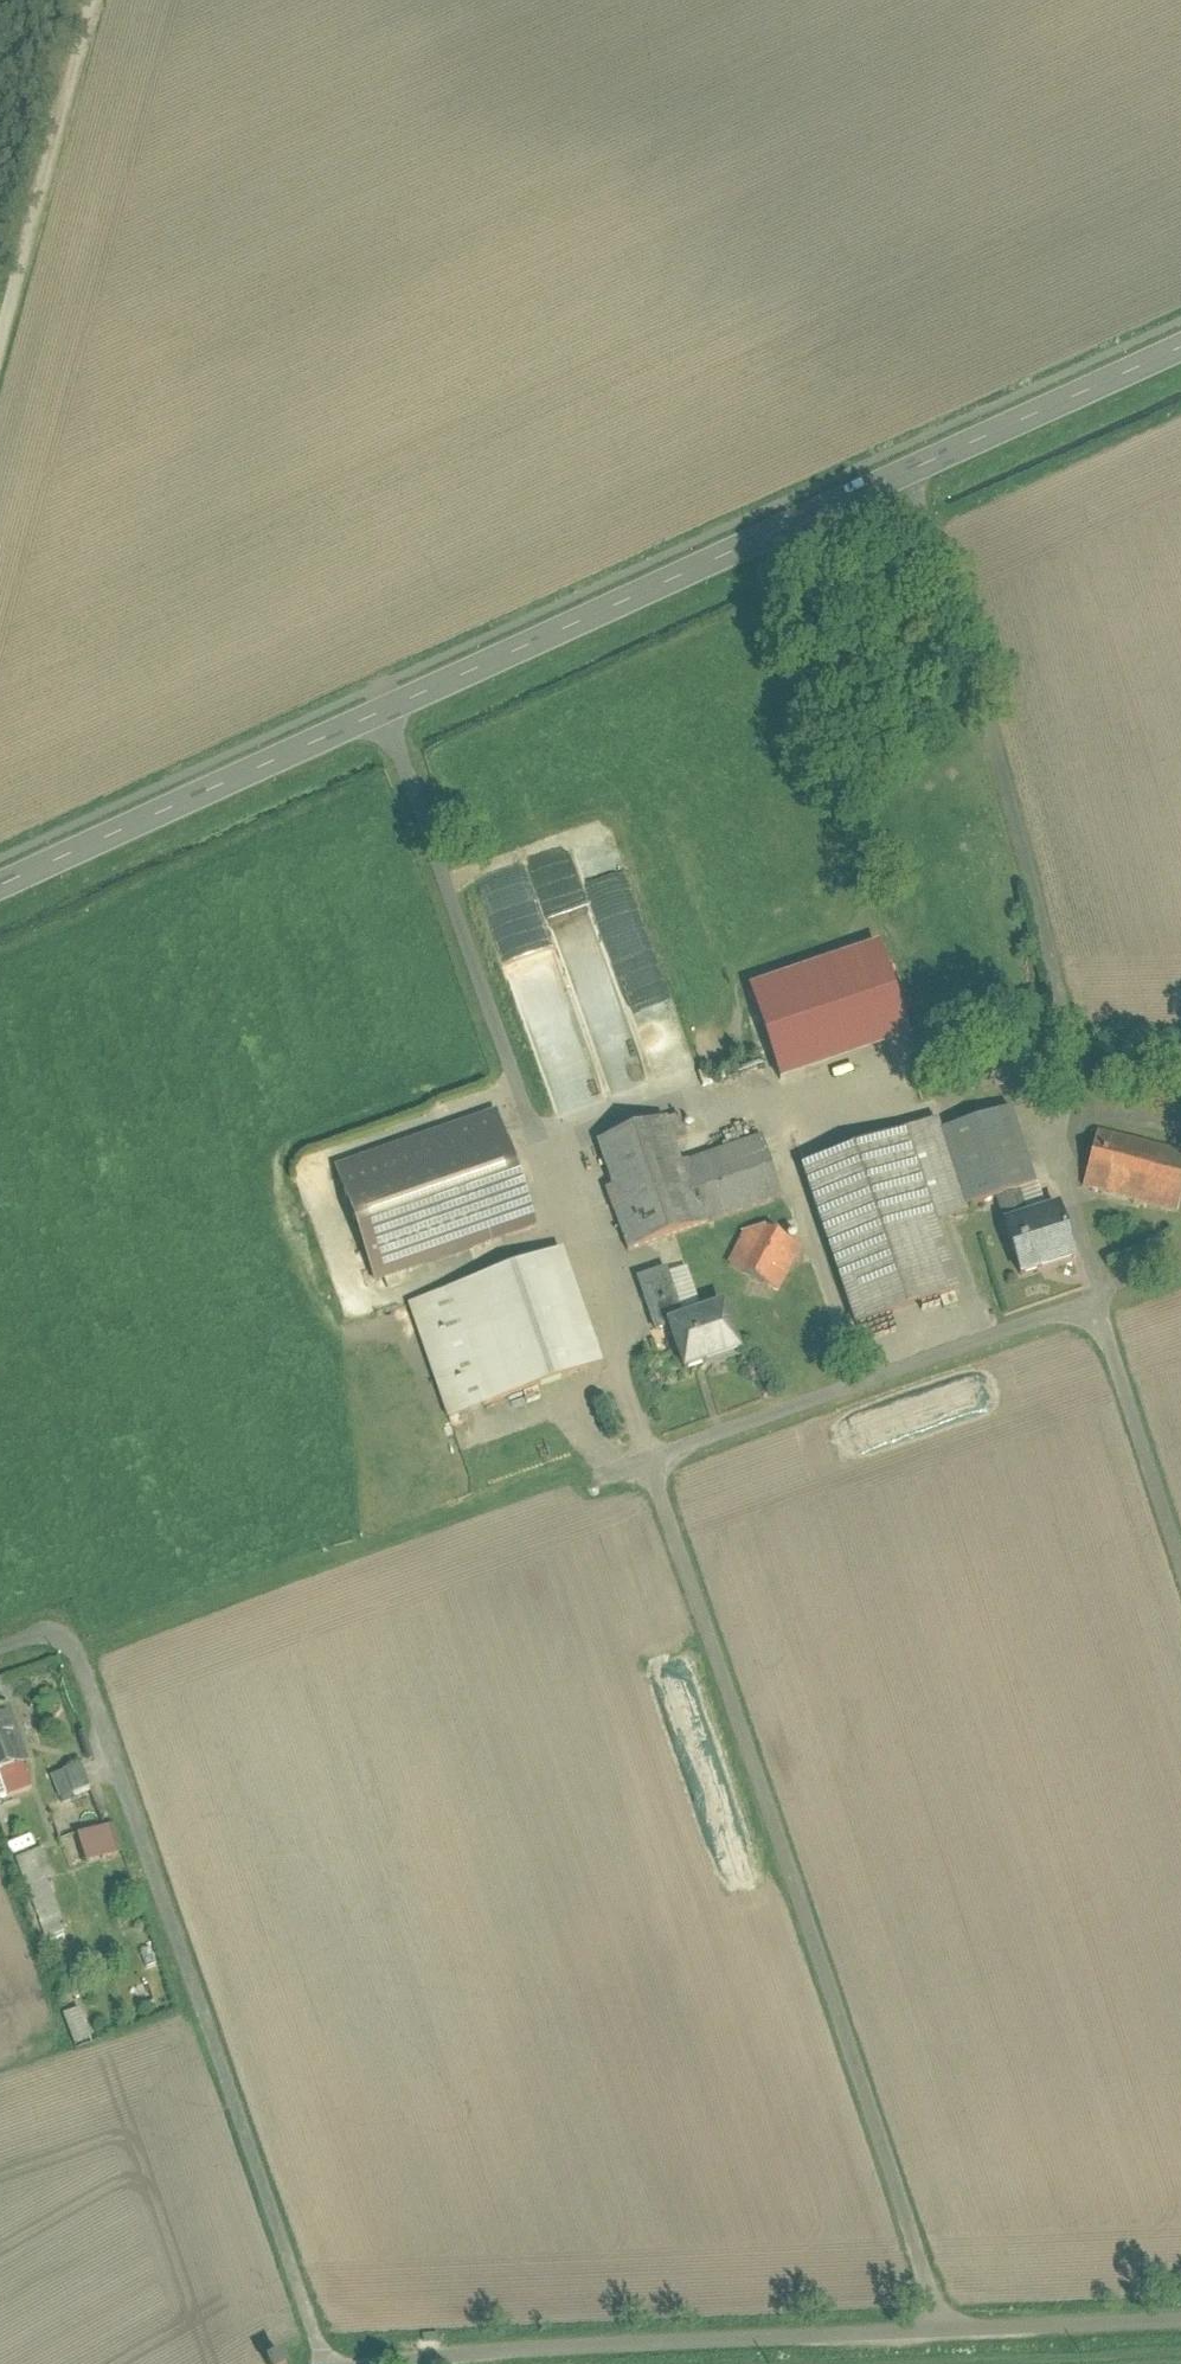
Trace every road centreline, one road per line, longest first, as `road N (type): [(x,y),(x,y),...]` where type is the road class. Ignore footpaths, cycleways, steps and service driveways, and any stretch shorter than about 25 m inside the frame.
road 1 (unclassified): [(934,2329),(639,1466),(671,1439),(1044,1310),(1071,1311),(1092,1332),(1180,1596)]
road 2 (tertiary): [(0,890),(1180,352)]
road 3 (unclassified): [(315,2363),(80,1665),(51,1640),(0,1650)]
road 4 (unclassified): [(934,2329),(344,2363)]
road 5 (unclassified): [(68,0),(0,255)]
road 6 (unclassified): [(1180,2318),(934,2329)]

